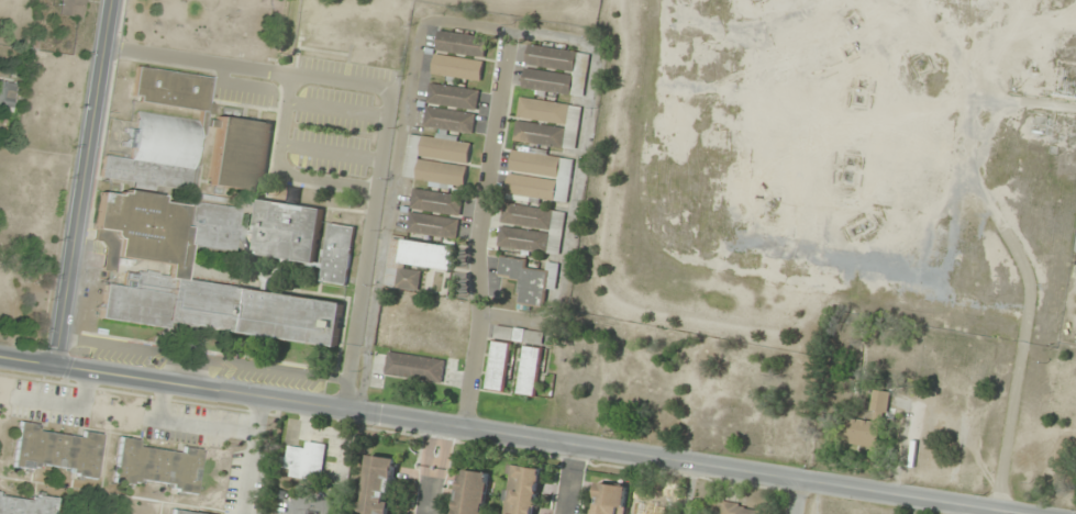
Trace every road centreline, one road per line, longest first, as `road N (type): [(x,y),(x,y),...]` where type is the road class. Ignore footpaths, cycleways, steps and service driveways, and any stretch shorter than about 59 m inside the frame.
road 1 (tertiary): [(0,356),(1015,513)]
road 2 (residential): [(512,40),(477,256),(482,326),(470,432)]
road 3 (residential): [(112,0),(58,365)]

